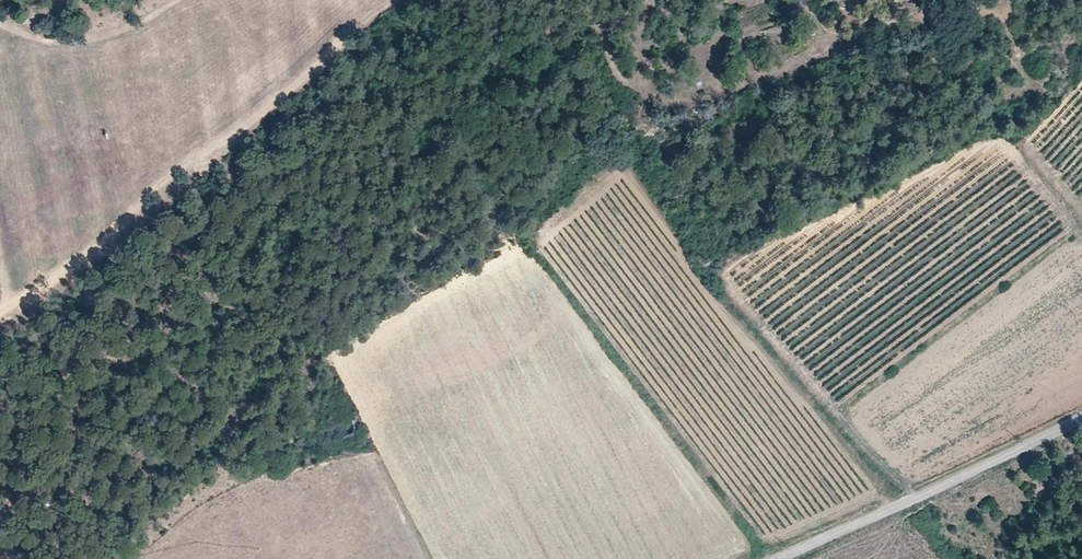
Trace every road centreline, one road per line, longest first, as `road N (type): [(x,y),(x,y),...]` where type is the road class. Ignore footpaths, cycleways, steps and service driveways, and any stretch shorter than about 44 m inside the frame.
road 1 (tertiary): [(1081,424),(780,558)]

